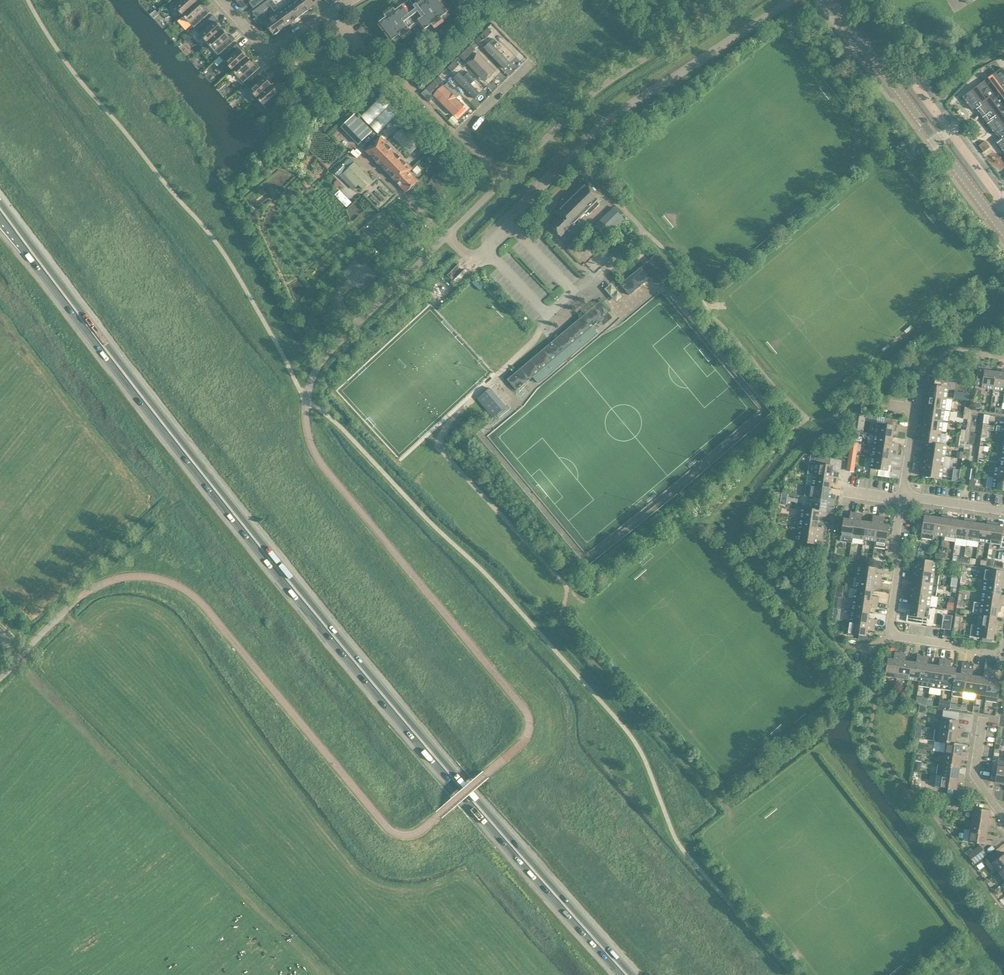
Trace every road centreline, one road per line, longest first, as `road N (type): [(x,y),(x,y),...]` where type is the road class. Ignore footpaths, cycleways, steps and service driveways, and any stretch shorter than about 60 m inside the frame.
road 1 (trunk): [(634,974),(334,630),(0,201)]
road 2 (trunk): [(0,216),(329,636),(623,974)]
road 3 (tertiary): [(1003,232),(832,0)]
road 4 (unclassified): [(572,158),(618,113),(792,0)]
road 5 (unclassified): [(548,135),(603,85),(738,0)]
road 6 (residential): [(889,635),(903,494)]
road 7 (unclassified): [(448,235),(548,135)]
road 8 (unclassified): [(477,261),(572,158)]
road 9 (unclassified): [(351,330),(448,235)]

